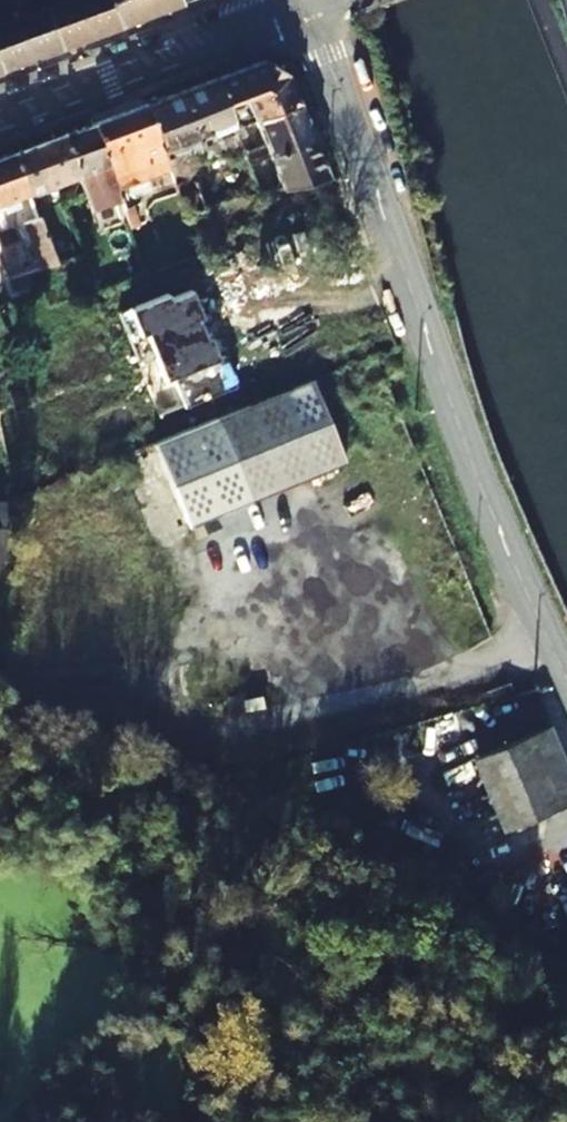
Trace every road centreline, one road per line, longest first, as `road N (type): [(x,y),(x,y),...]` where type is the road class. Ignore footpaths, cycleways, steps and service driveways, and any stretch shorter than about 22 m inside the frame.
road 1 (tertiary): [(315,7),(495,525),(566,667)]
road 2 (tertiary): [(0,121),(315,7)]

